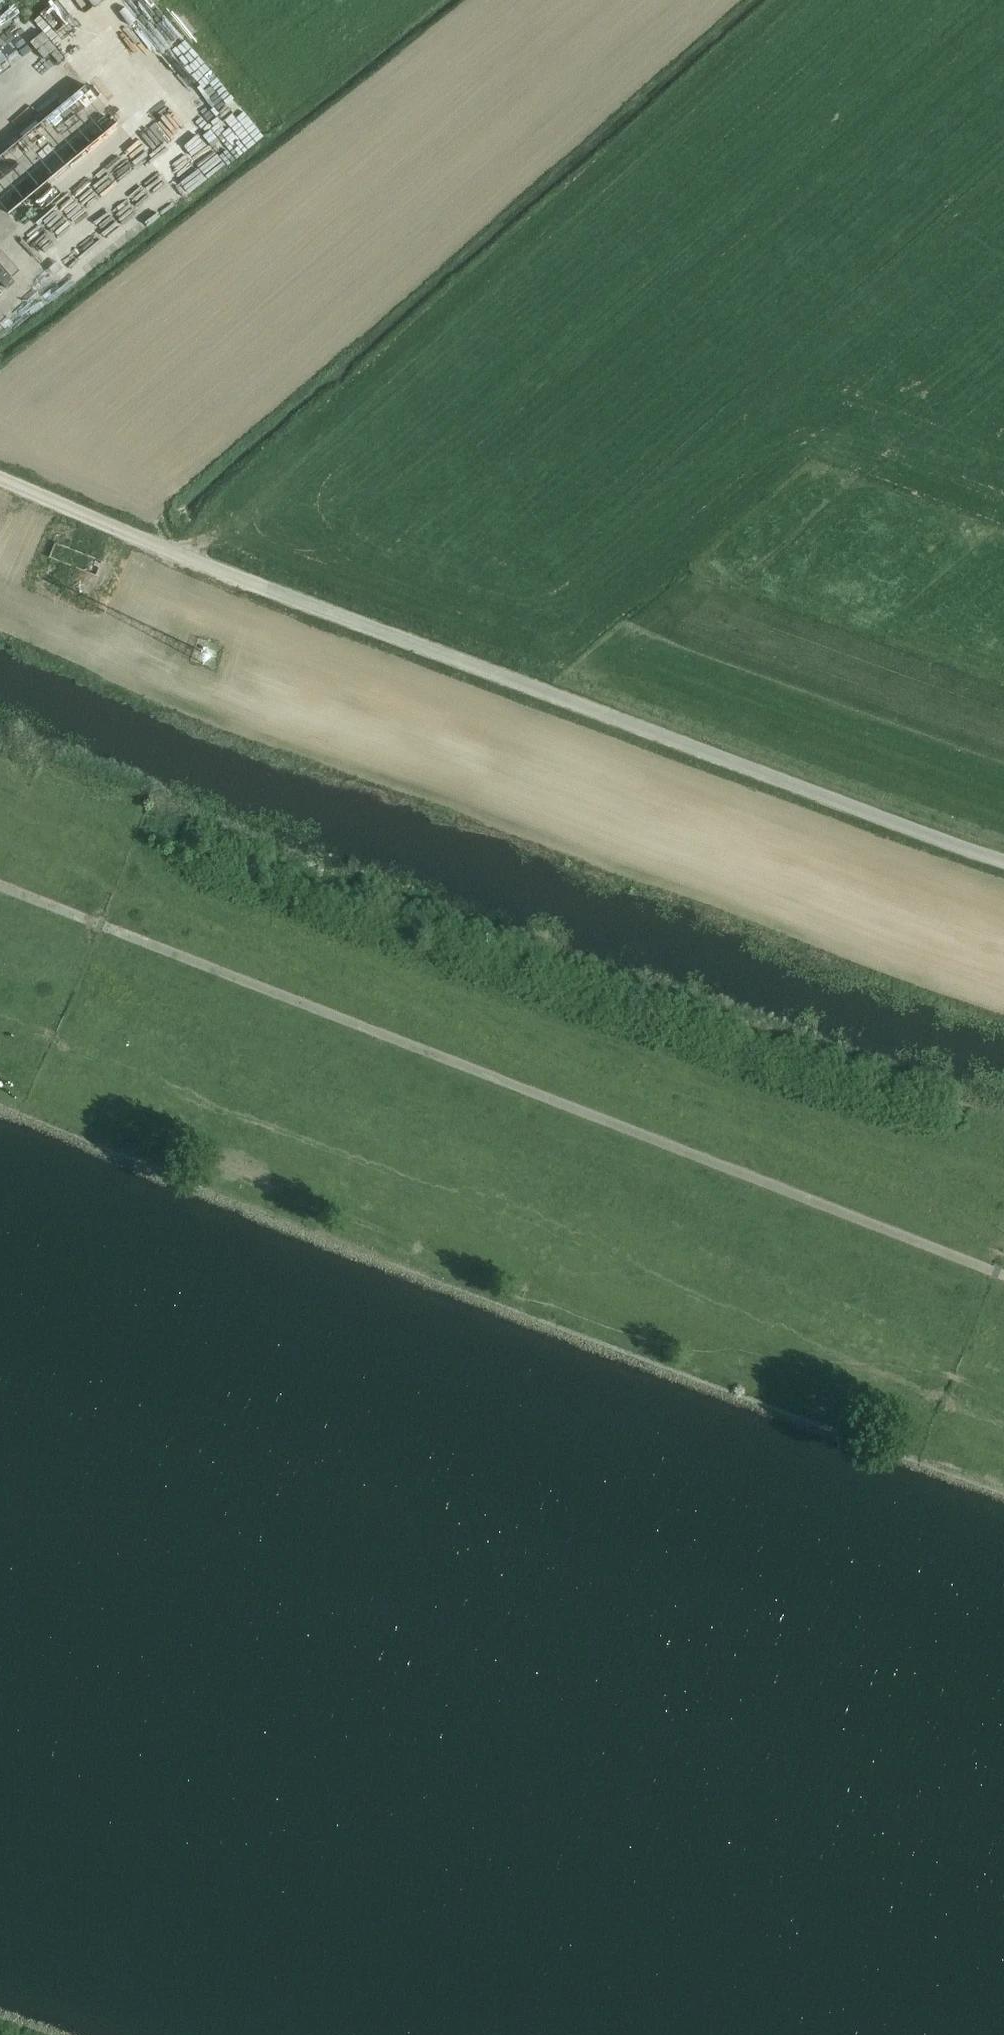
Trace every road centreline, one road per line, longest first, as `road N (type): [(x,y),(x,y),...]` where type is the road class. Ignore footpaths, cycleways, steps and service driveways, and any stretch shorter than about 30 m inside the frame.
road 1 (tertiary): [(1003,863),(240,578),(0,476)]

